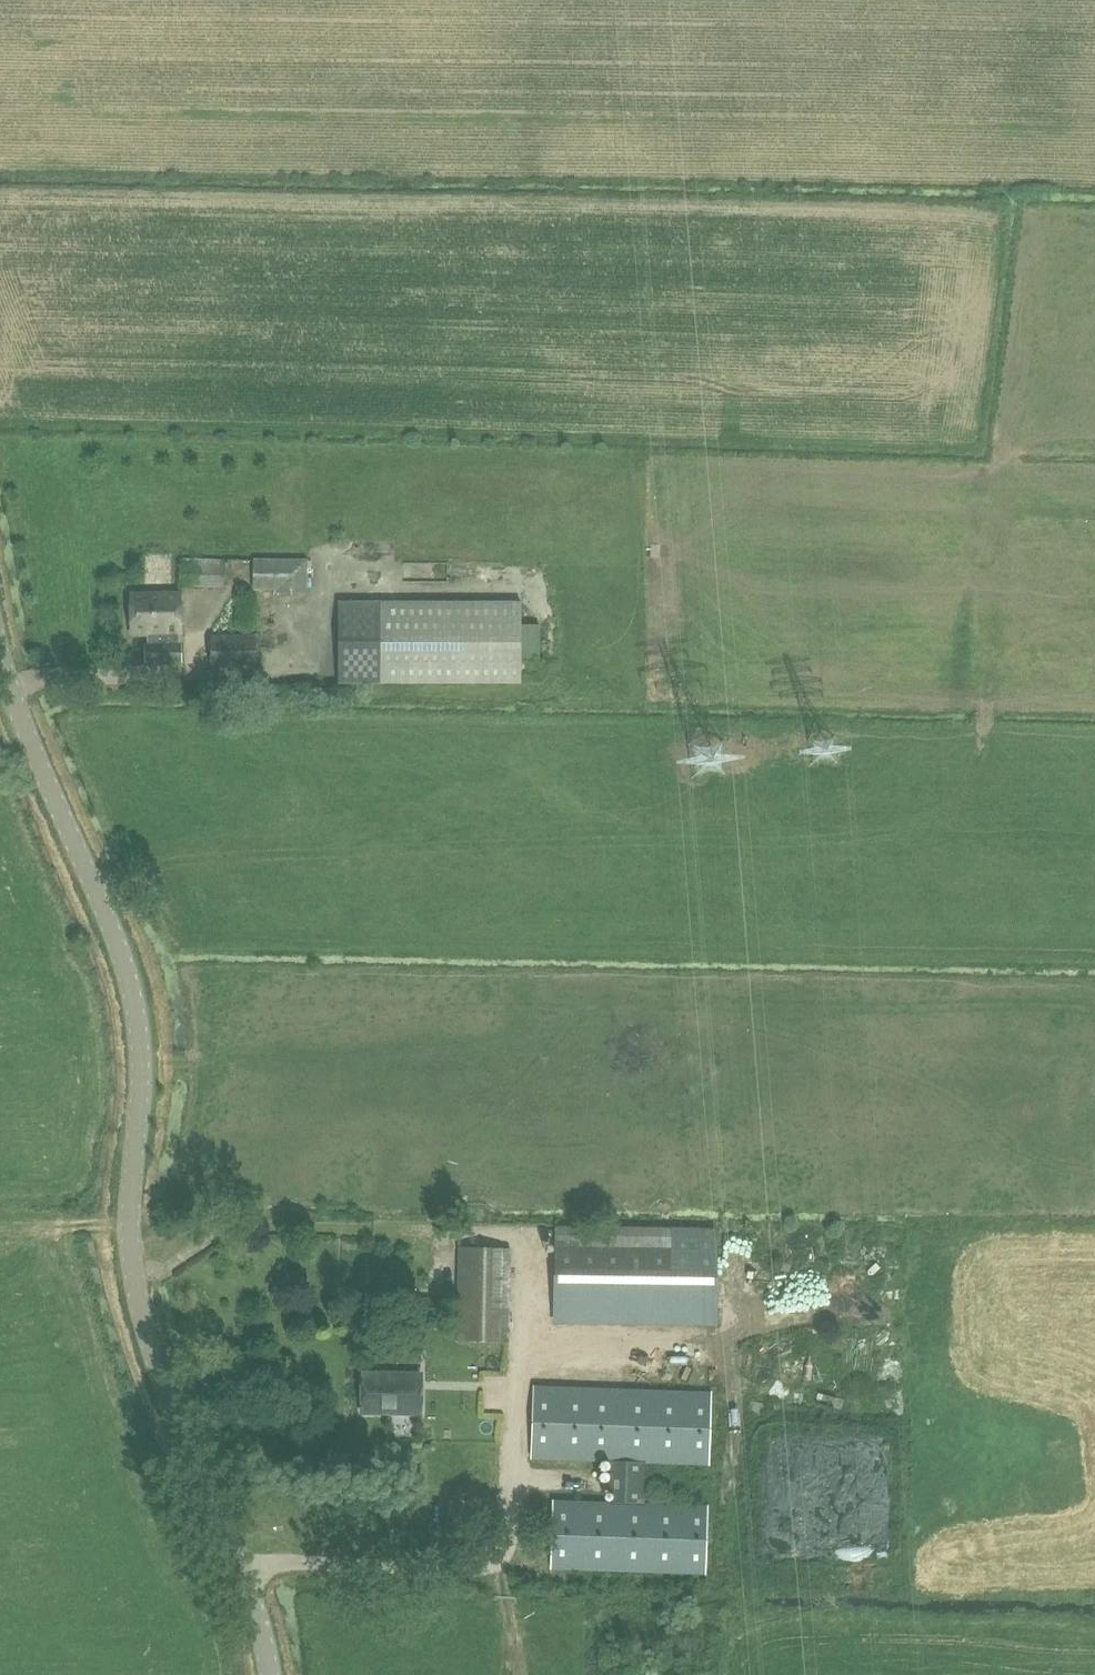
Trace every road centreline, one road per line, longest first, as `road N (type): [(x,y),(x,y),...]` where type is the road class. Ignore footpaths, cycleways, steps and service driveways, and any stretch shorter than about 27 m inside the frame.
road 1 (tertiary): [(271,1674),(270,1654),(170,1404),(137,1270),(135,967),(70,839),(0,645)]

